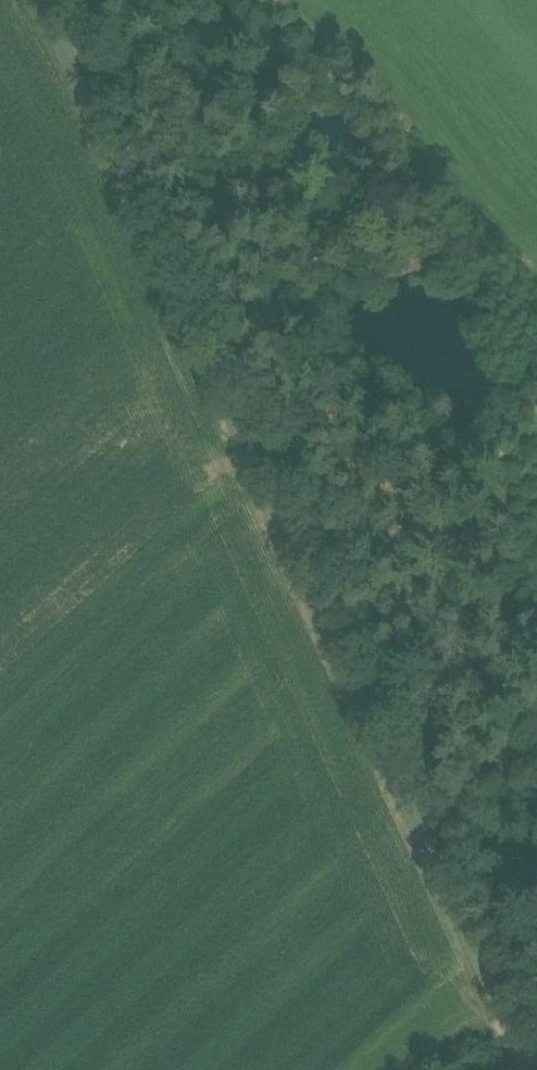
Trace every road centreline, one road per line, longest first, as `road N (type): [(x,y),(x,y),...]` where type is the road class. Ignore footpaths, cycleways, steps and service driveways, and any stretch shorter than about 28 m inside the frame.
road 1 (unclassified): [(536,1050),(47,0)]

